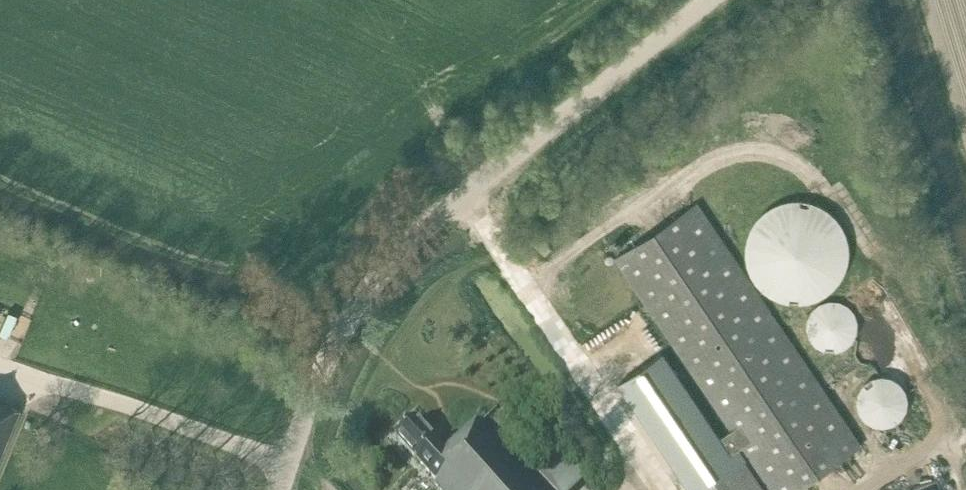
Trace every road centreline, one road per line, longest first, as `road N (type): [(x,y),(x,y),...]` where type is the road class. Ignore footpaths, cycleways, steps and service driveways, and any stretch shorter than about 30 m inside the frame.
road 1 (tertiary): [(282,489),(328,351),(380,269),(711,0)]
road 2 (track): [(289,468),(0,363)]

